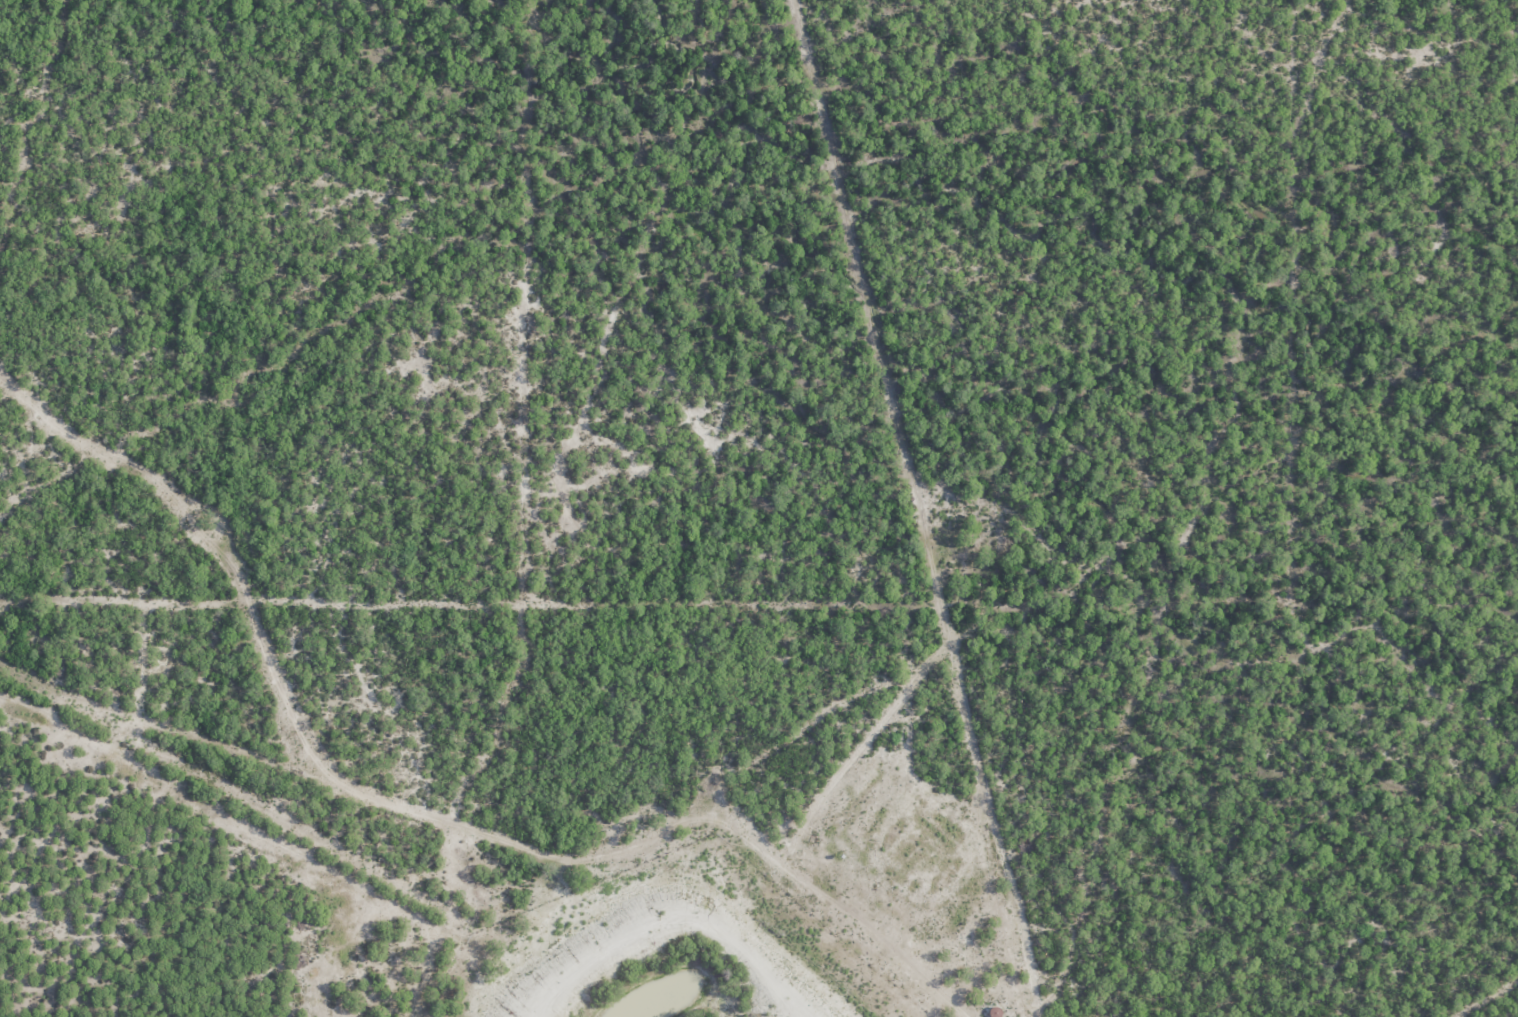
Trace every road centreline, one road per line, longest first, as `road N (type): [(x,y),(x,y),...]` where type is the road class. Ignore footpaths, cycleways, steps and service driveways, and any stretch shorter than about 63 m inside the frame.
road 1 (track): [(967,1016),(895,973),(759,822),(701,832),(590,890),(493,871),(314,783),(48,691),(0,666)]

